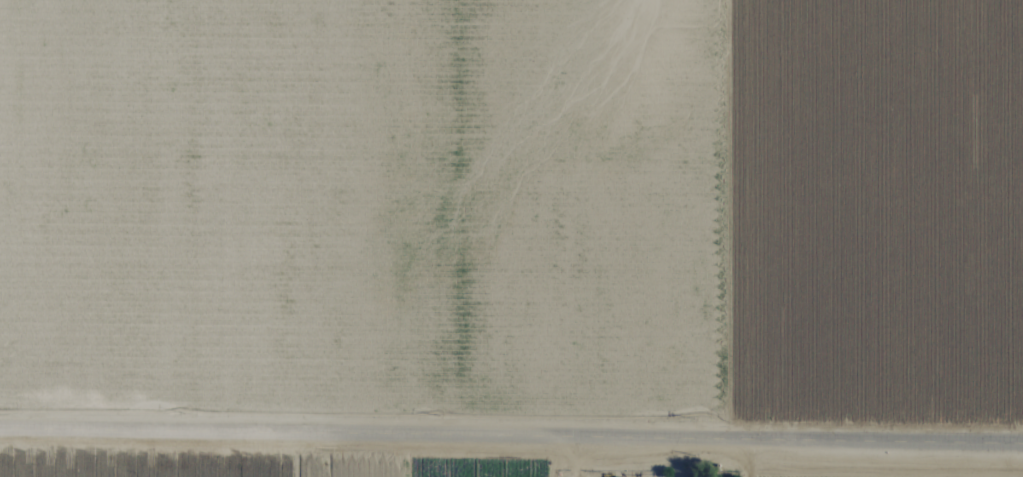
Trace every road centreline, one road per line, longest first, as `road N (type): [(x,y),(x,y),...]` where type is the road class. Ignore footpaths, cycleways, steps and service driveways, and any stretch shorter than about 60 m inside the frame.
road 1 (residential): [(1022,442),(0,427)]

